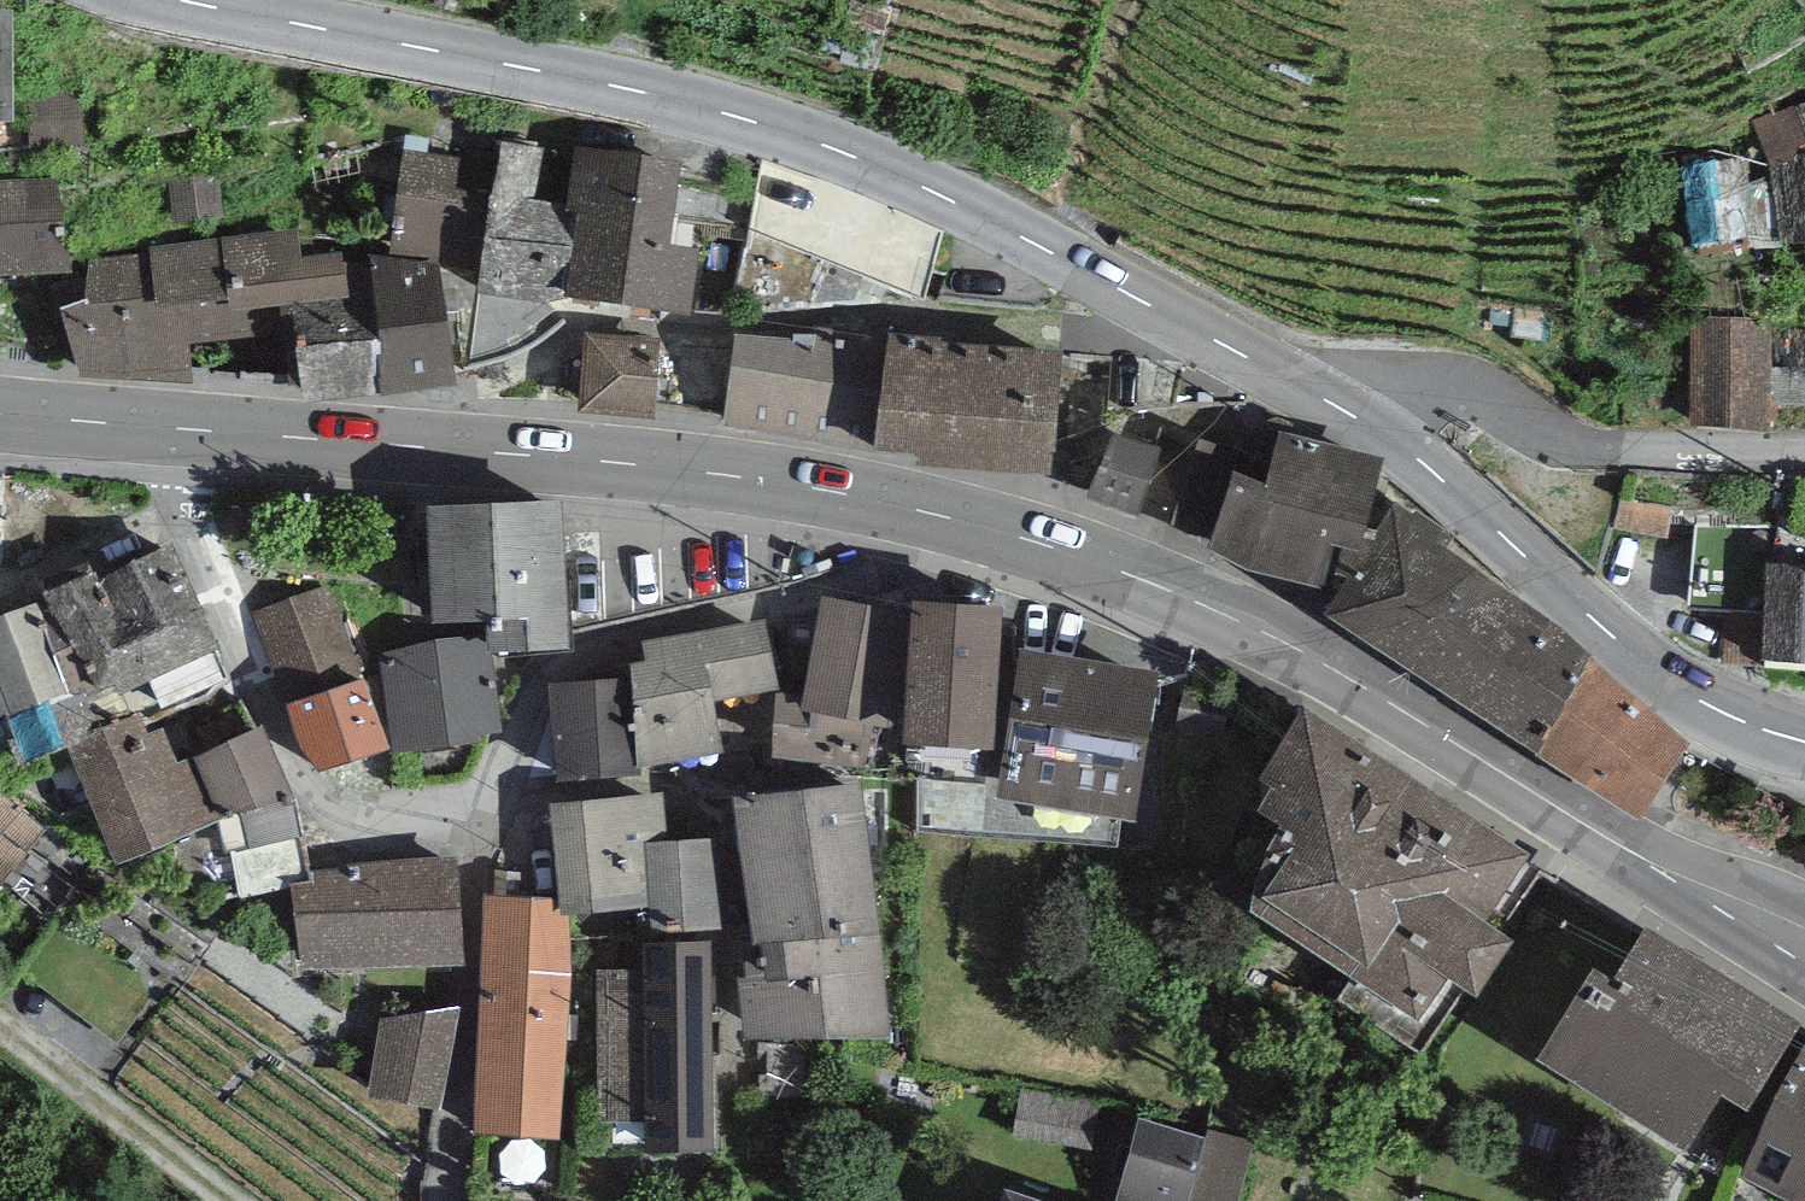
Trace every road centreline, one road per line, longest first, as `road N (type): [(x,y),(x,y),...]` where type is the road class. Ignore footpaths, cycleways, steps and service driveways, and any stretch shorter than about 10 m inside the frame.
road 1 (primary): [(158,428),(651,467),(818,489),(995,527),(1242,625),(1804,952)]
road 2 (tertiary): [(1365,422),(938,194),(826,144),(703,105),(175,0)]
road 3 (residential): [(478,842),(346,810),(318,790),(158,428)]
road 4 (tertiary): [(1804,742),(1741,721),(1669,680),(1365,422)]
road 5 (residential): [(1365,422),(1387,397),(1426,389),(1479,398),(1580,453),(1804,451)]
road 6 (residential): [(478,842),(452,1200)]
road 7 (primary): [(0,422),(158,428)]

